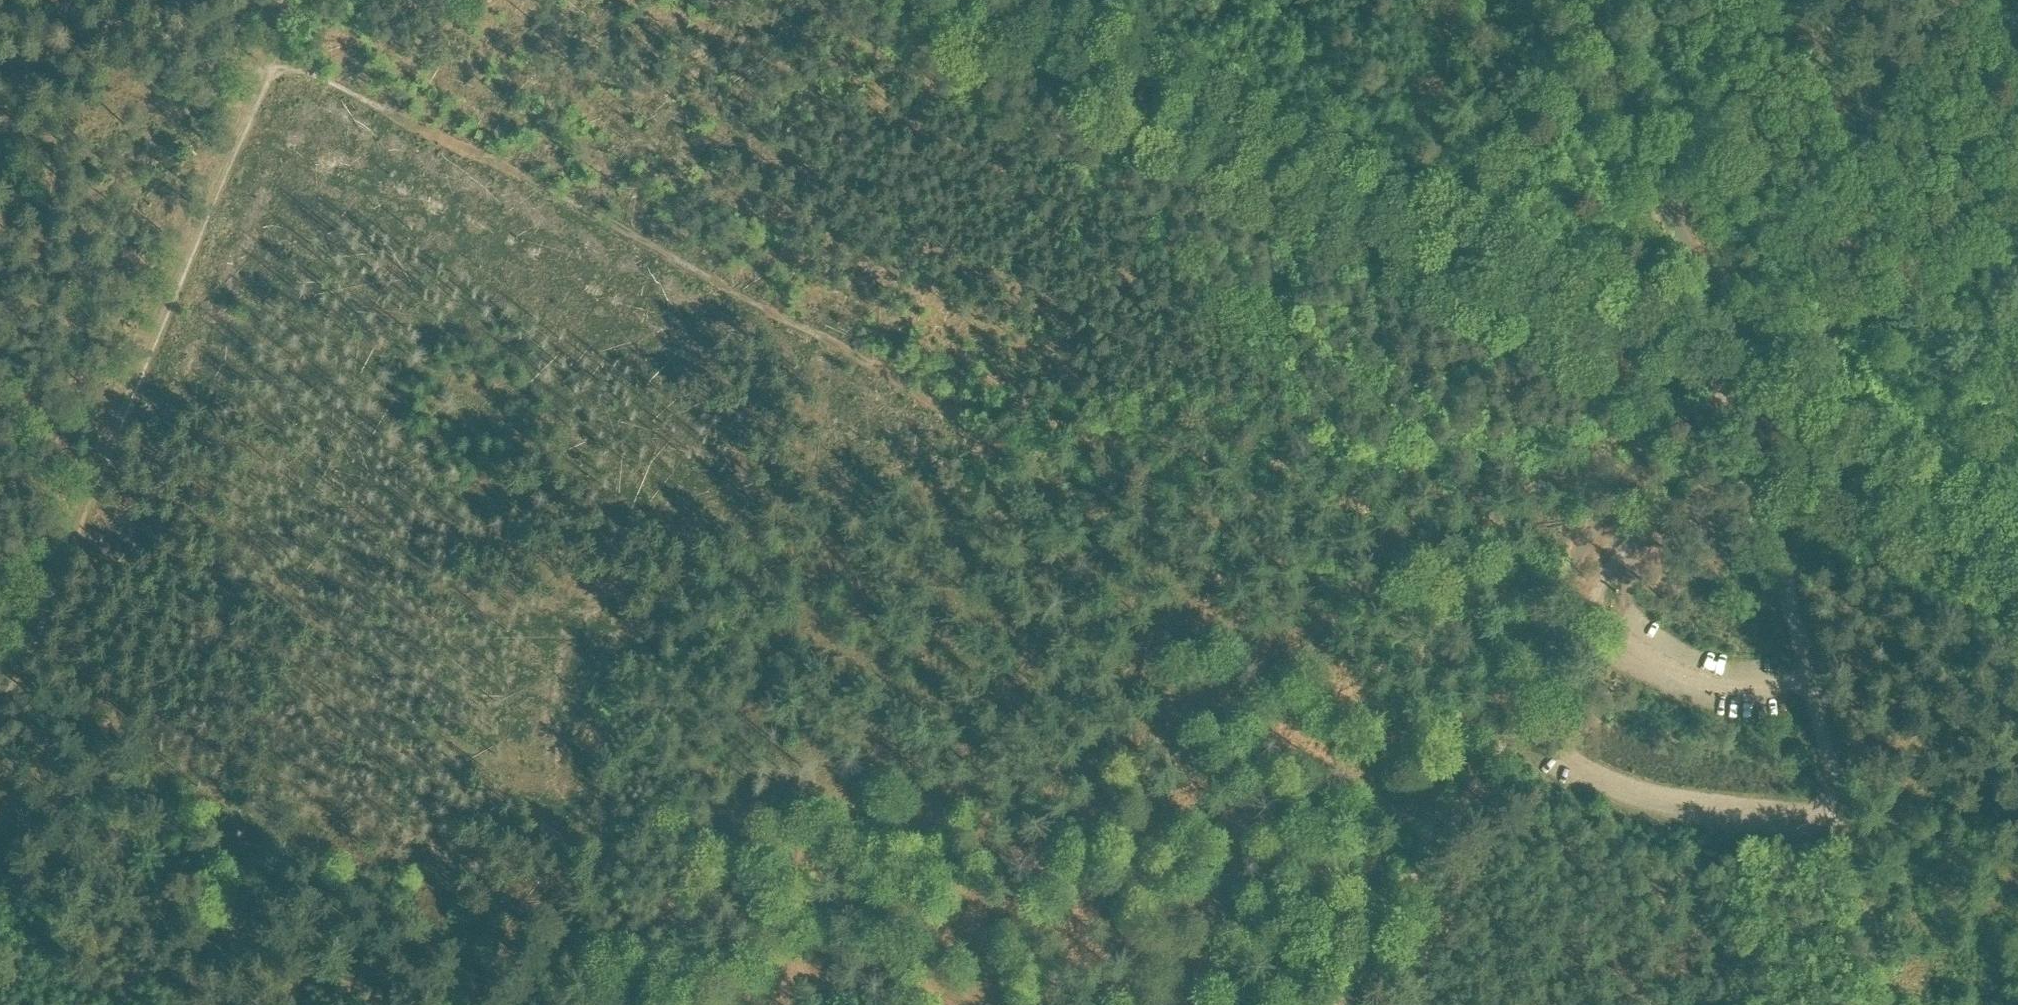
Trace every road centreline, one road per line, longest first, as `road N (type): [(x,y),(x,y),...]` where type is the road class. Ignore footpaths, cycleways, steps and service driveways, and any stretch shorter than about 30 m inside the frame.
road 1 (track): [(987,0),(1743,399)]
road 2 (track): [(0,716),(258,90)]
road 3 (unclassified): [(1743,399),(1573,0)]
road 4 (track): [(376,1004),(0,825)]
road 5 (track): [(1522,711),(1337,1004)]
road 6 (unclassified): [(1743,399),(2017,546)]
road 7 (track): [(1743,399),(1753,357),(1869,151)]
road 8 (track): [(1885,1004),(1837,810)]
road 9 (track): [(1869,151),(1953,0)]

